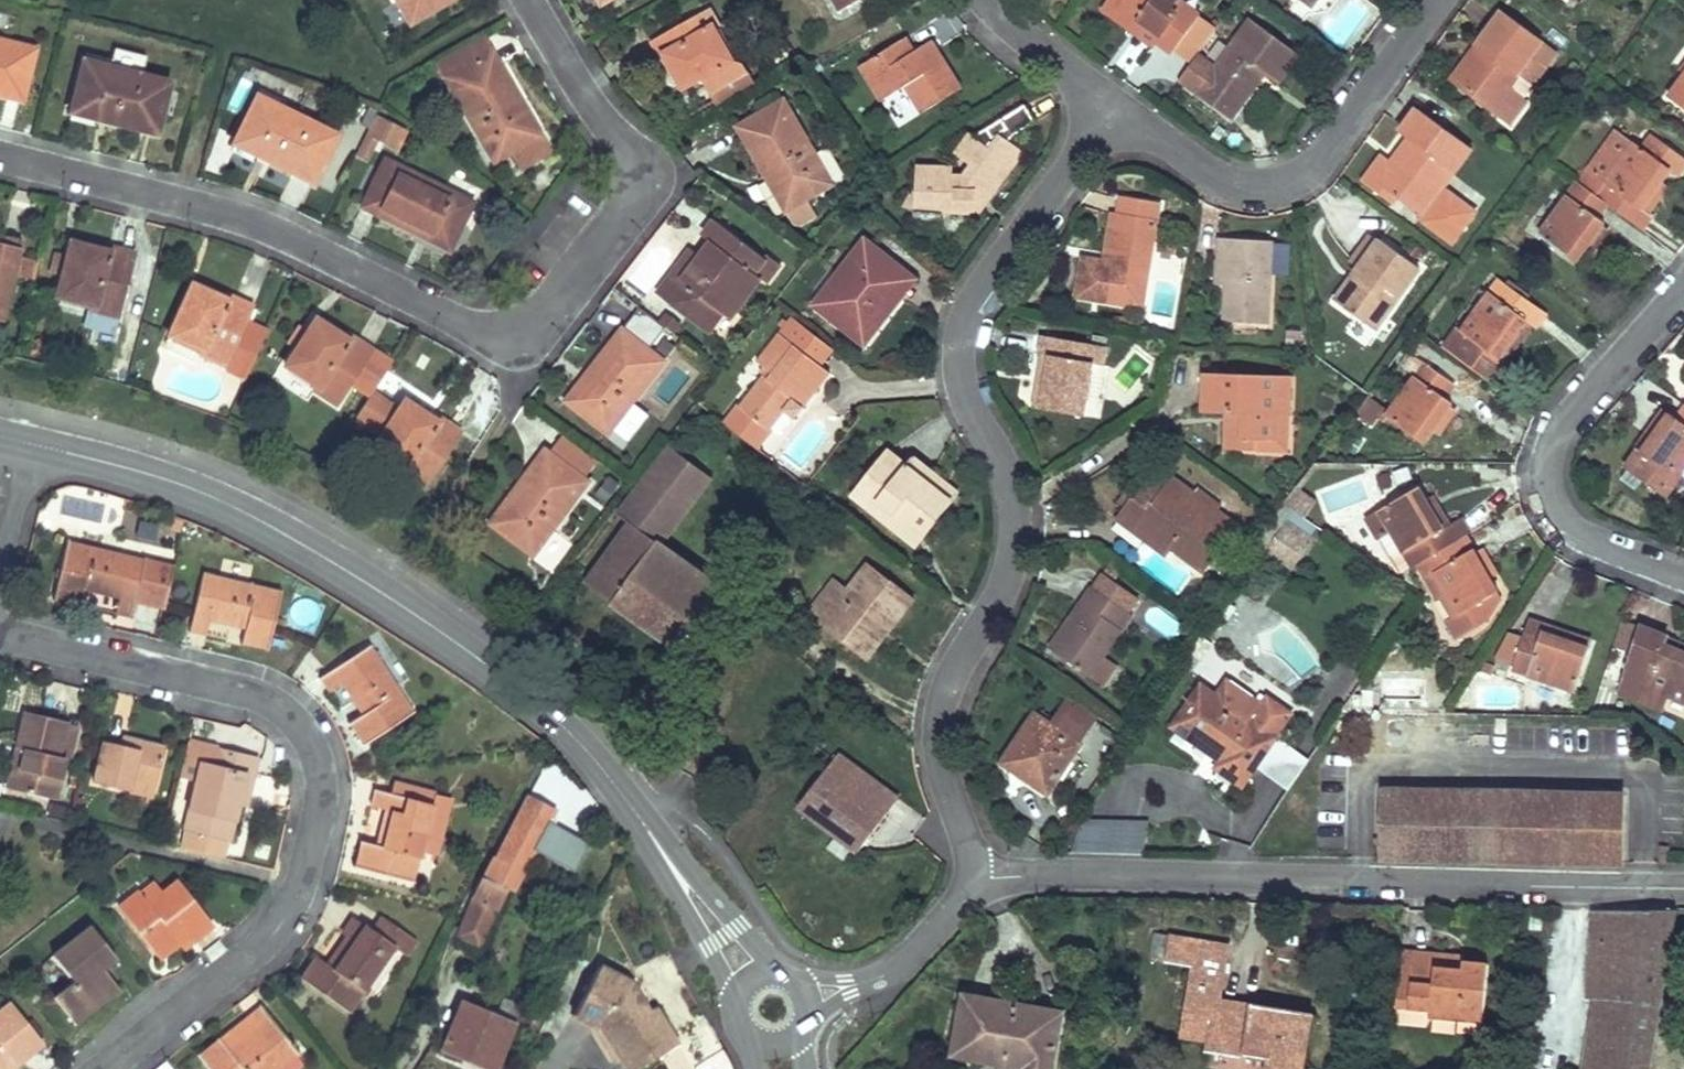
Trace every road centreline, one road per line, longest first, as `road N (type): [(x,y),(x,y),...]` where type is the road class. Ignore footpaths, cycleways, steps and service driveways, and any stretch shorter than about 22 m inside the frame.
road 1 (residential): [(535,0),(618,135),(654,164),(516,350),(233,213),(0,155)]
road 2 (secondary): [(746,975),(613,783),(571,733),(492,667),(321,549),(218,491),(16,439)]
road 3 (residential): [(980,880),(940,749),(942,709),(1008,577),(1014,522),(1012,490),(967,404),(960,324),(1117,114)]
road 4 (residential): [(92,1068),(278,926),(301,882),(324,764),(269,690),(0,627)]
road 5 (residential): [(1683,887),(980,880)]
road 6 (residential): [(1117,114),(1229,181),(1276,188),(1317,167),(1439,0)]
road 7 (residential): [(1683,292),(1567,420),(1547,483),(1564,520),(1597,548),(1683,579)]
road 8 (residential): [(988,0),(1011,30),(1117,114)]
road 9 (residential): [(980,880),(919,951),(883,976),(850,985)]

